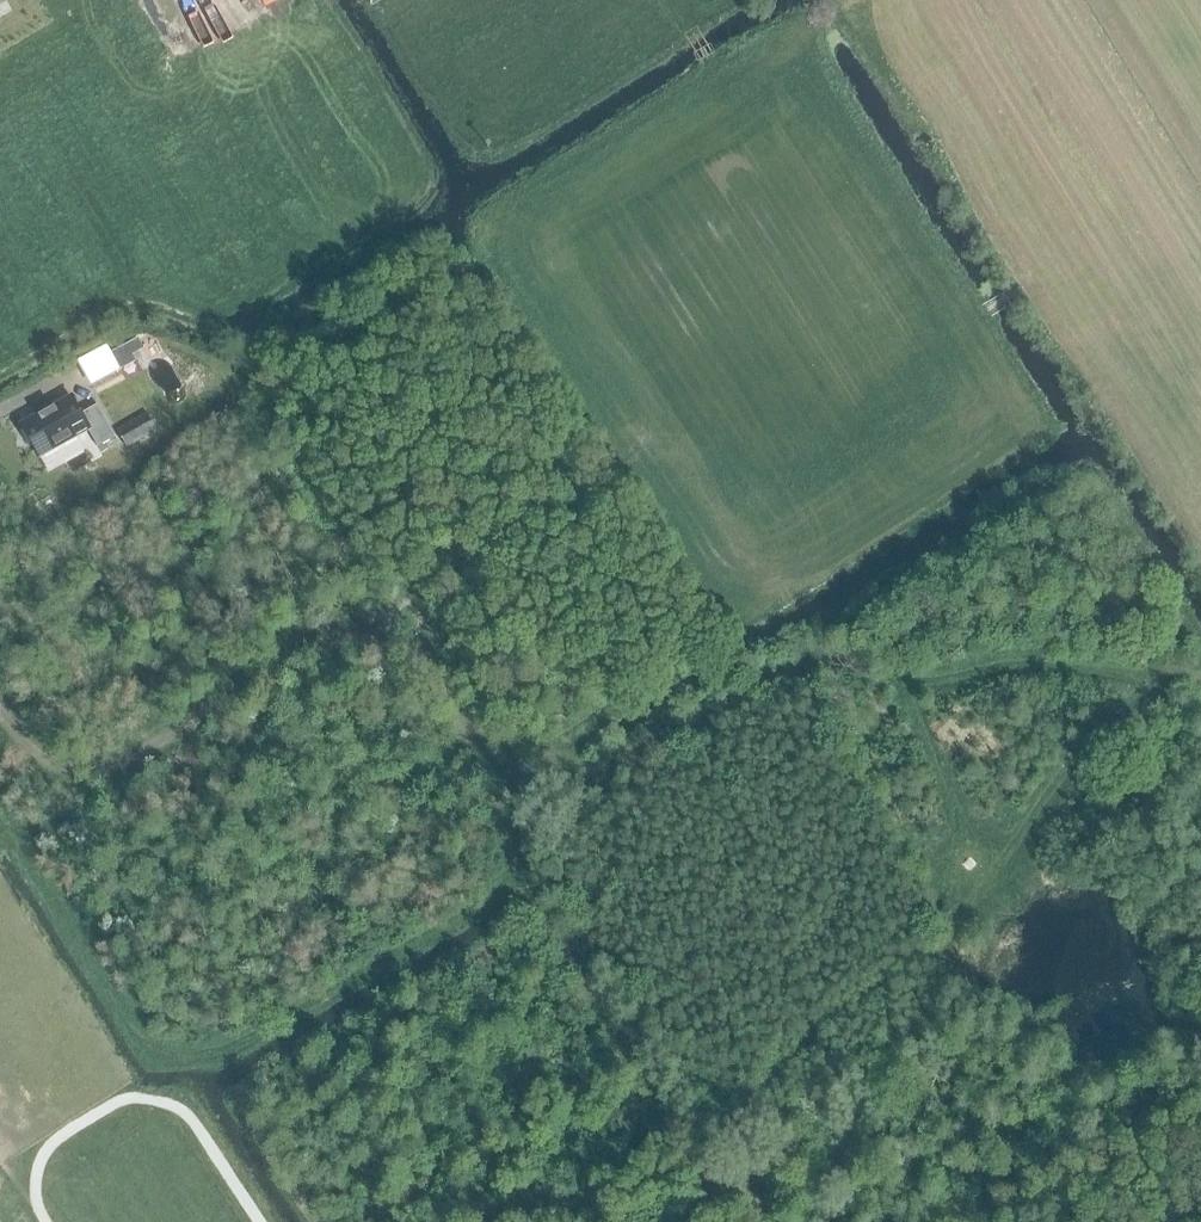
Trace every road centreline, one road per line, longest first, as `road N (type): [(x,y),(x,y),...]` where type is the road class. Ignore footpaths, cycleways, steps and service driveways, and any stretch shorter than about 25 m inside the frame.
road 1 (track): [(1200,679),(1018,662),(928,685),(894,686),(803,663),(615,766),(561,760),(461,726)]
road 2 (track): [(0,822),(134,1024),(174,1056),(227,1053),(526,882)]
road 3 (track): [(681,1134),(923,957),(973,909),(1087,742),(1173,676)]
road 4 (track): [(461,726),(526,882),(681,1134),(705,1169),(772,1221)]
road 5 (track): [(0,707),(28,751),(47,762),(102,763),(128,756),(352,630),(385,630),(410,651),(461,726)]
road 6 (track): [(352,630),(627,467)]
road 7 (track): [(909,686),(940,769),(1002,866)]
road 8 (track): [(83,763),(81,786),(63,810),(0,842)]

